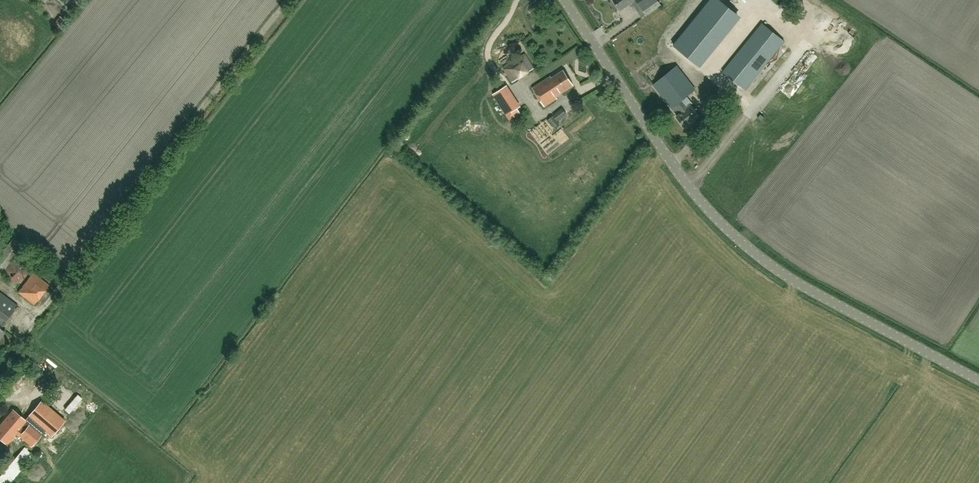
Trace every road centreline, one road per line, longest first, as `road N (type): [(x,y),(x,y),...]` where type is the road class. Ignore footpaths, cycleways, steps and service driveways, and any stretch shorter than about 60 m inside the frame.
road 1 (tertiary): [(978,379),(750,250),(688,186),(566,0)]

